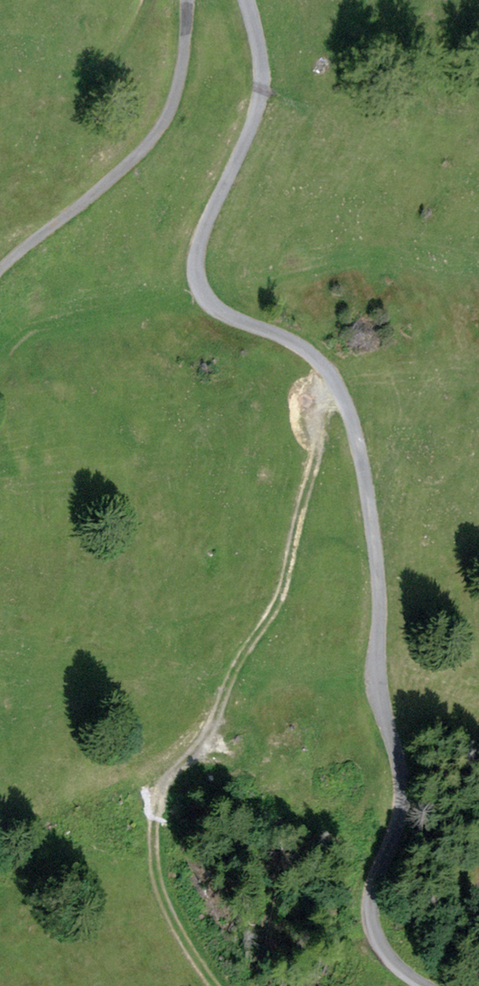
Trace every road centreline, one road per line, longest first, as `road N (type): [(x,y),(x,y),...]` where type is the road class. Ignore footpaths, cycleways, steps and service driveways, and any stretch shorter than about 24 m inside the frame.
road 1 (track): [(427,985),(393,963),(369,918),(368,891),(405,789),(375,671),(384,594),(353,411),(315,350),(242,324),(204,293),(203,246),(263,113),(261,53),(247,0)]
road 2 (track): [(333,379),(281,600),(241,660),(197,752),(164,782),(154,821),(161,897),(216,985)]
road 3 (track): [(191,0),(174,104),(138,163),(0,276)]

